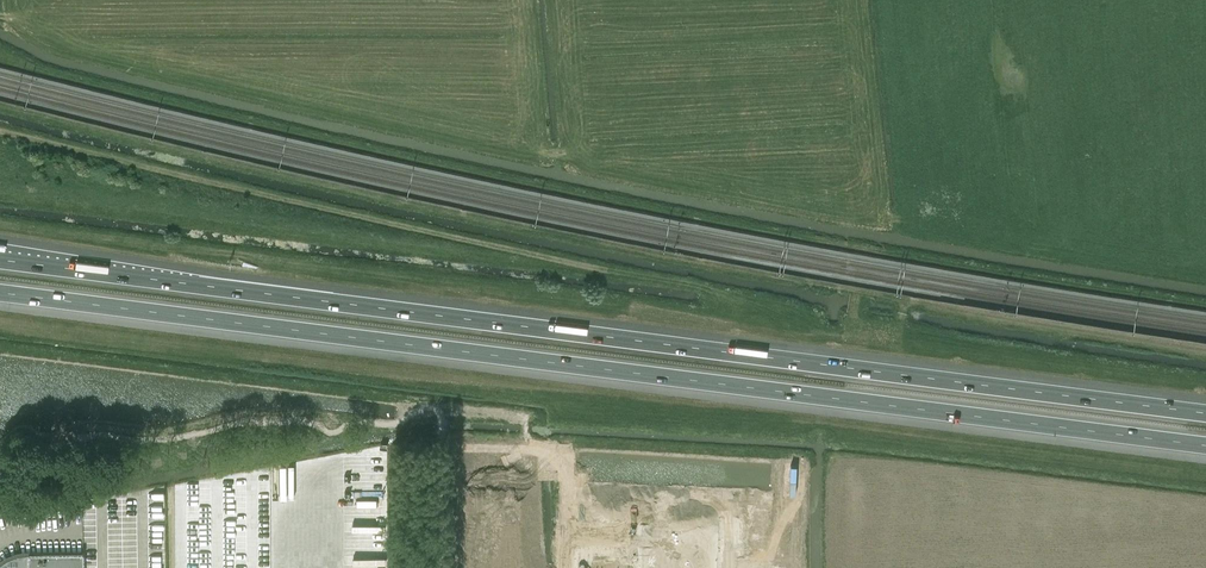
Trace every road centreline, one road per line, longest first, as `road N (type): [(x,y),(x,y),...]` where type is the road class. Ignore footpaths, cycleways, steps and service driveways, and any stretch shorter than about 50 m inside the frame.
road 1 (motorway): [(0,293),(1205,446)]
road 2 (motorway): [(1205,413),(0,260)]
road 3 (track): [(591,268),(0,132)]

